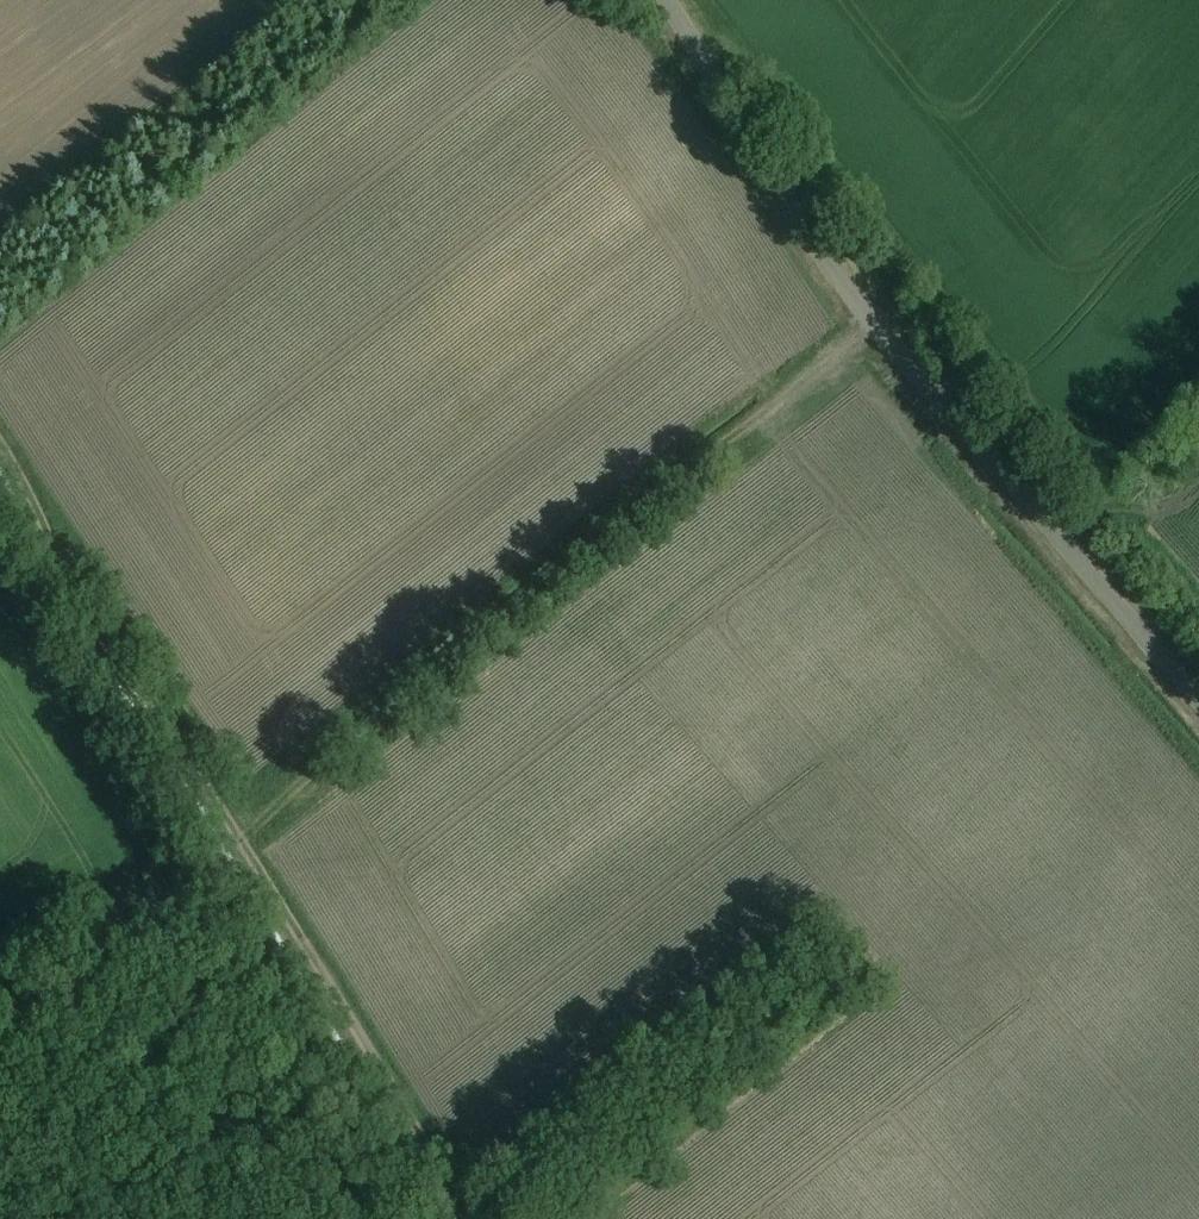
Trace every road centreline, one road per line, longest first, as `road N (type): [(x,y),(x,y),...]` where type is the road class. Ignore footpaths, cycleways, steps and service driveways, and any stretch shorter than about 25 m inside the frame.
road 1 (track): [(472,1218),(241,842),(85,618),(0,441)]
road 2 (unclassified): [(1198,700),(877,324),(799,221),(667,0)]
road 3 (track): [(229,853),(311,773),(877,324)]
road 4 (track): [(0,1031),(229,853)]

